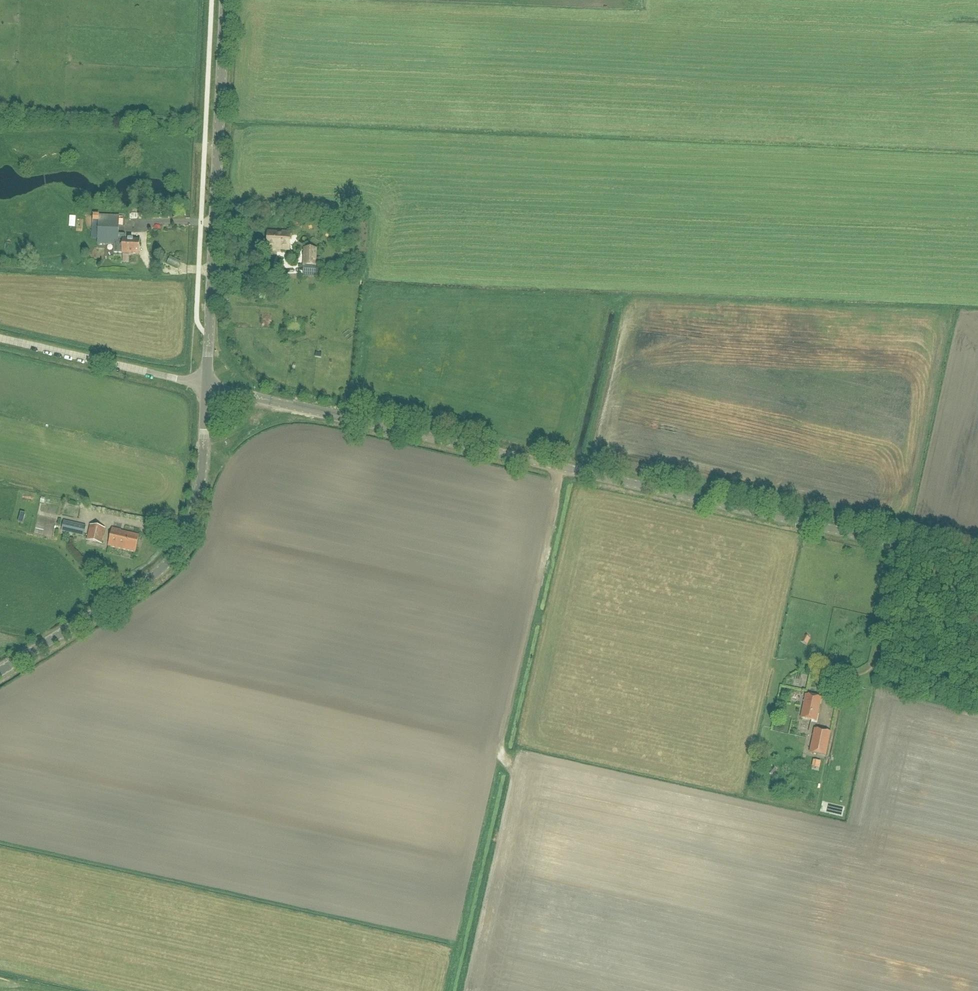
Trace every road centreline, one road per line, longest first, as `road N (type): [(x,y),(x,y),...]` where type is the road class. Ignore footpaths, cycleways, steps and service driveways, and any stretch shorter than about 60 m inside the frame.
road 1 (tertiary): [(977,564),(206,386)]
road 2 (tertiary): [(206,386),(225,0)]
road 3 (tertiary): [(0,671),(154,577),(182,545),(201,481),(206,386)]
road 4 (track): [(561,468),(502,751),(512,768)]
road 5 (unclassified): [(206,386),(0,338)]

